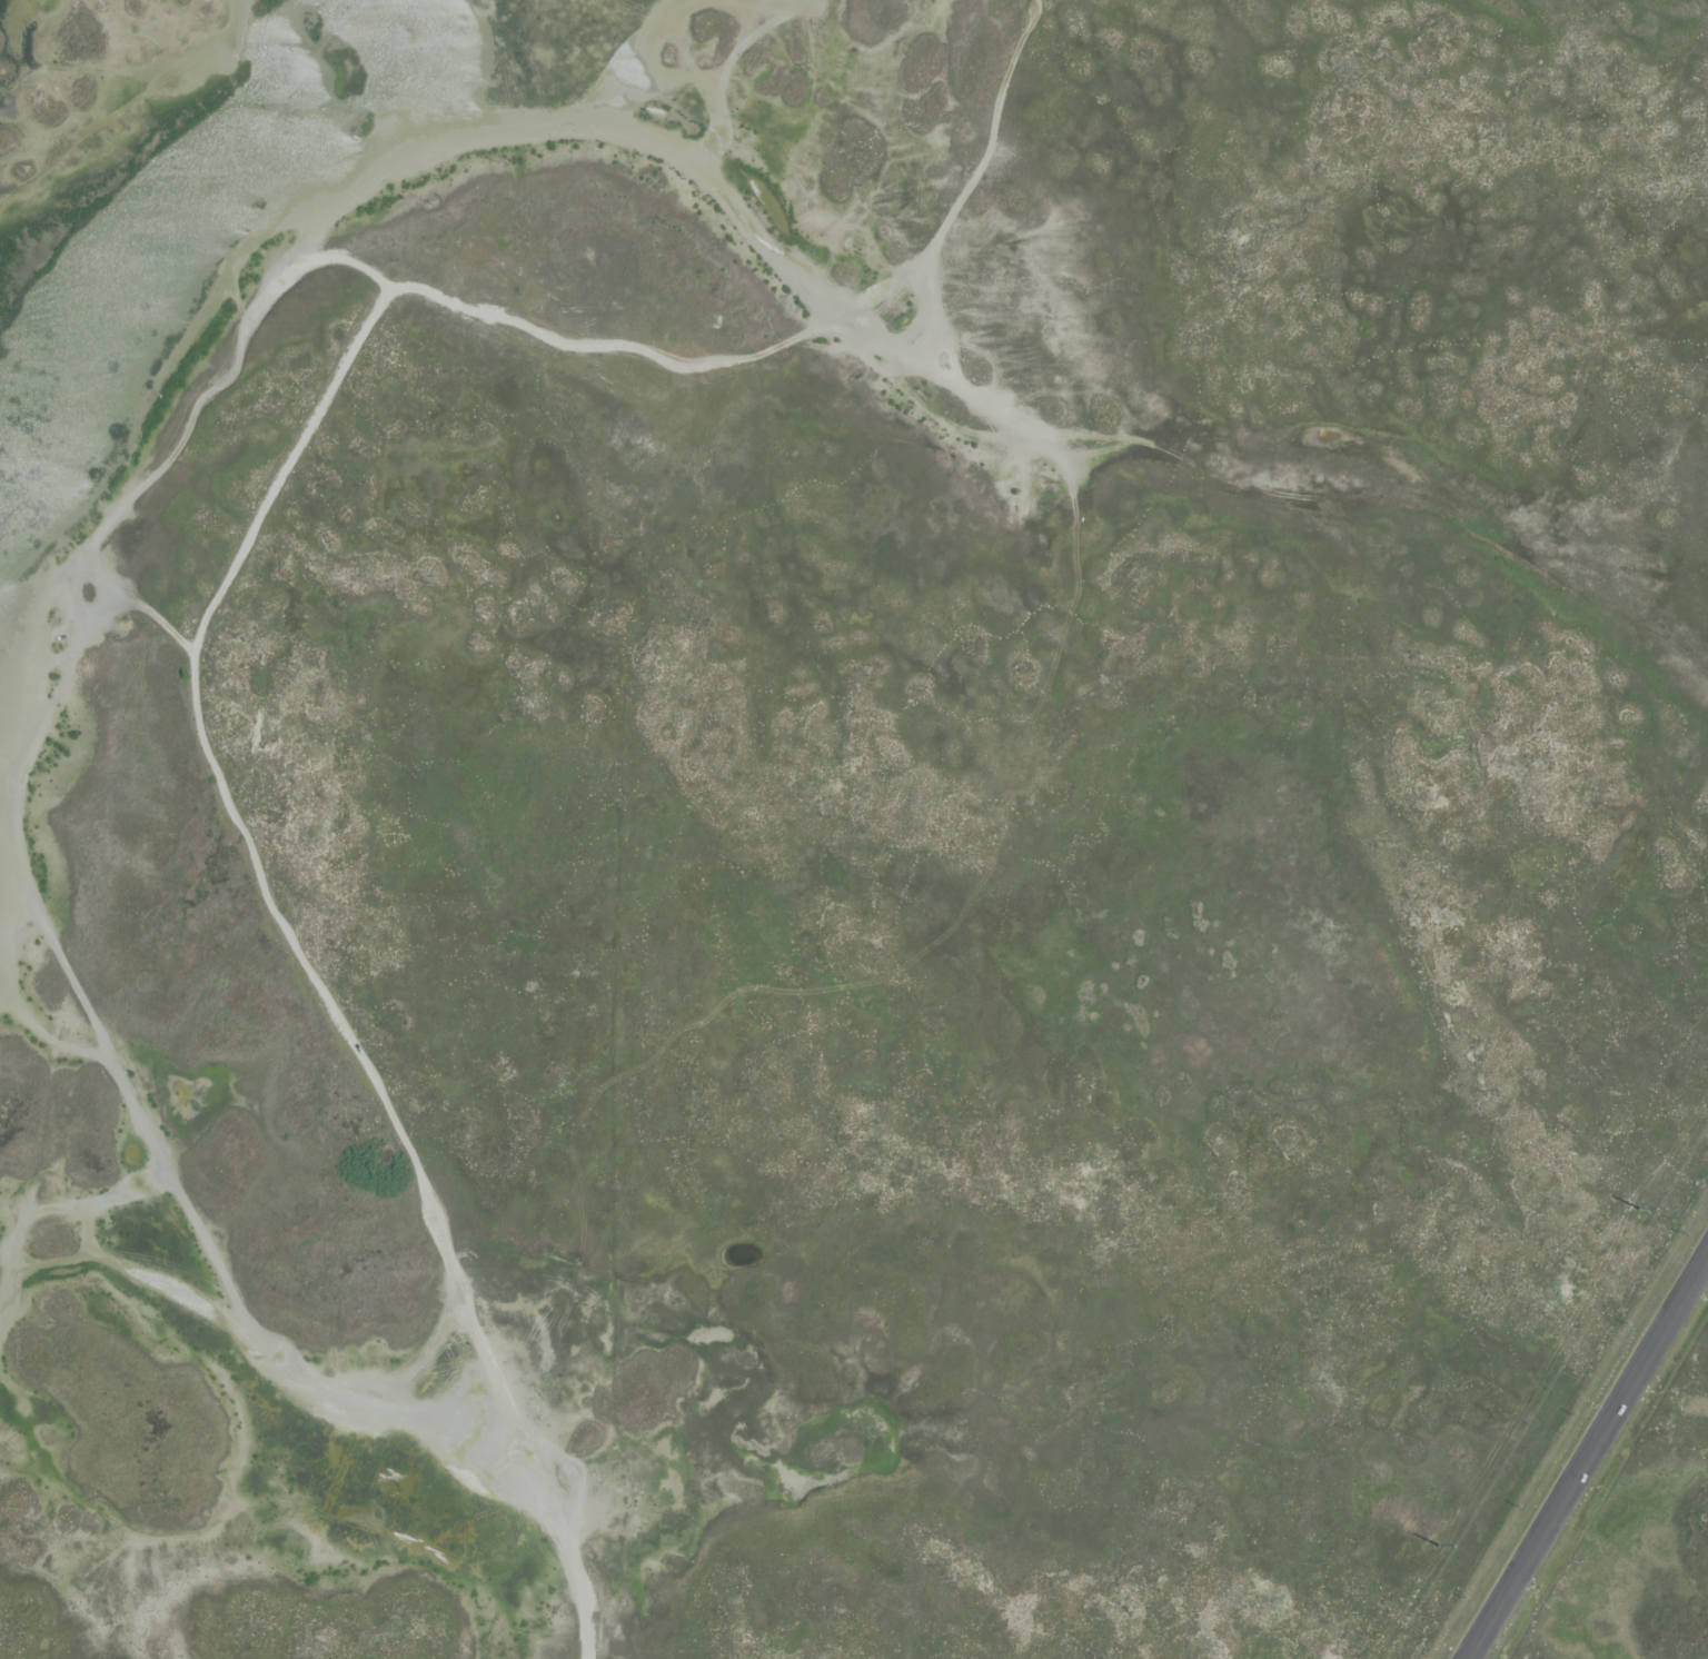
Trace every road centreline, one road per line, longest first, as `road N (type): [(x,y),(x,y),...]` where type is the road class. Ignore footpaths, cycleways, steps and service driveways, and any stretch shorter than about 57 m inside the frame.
road 1 (primary): [(1475,1658),(1707,1269)]

